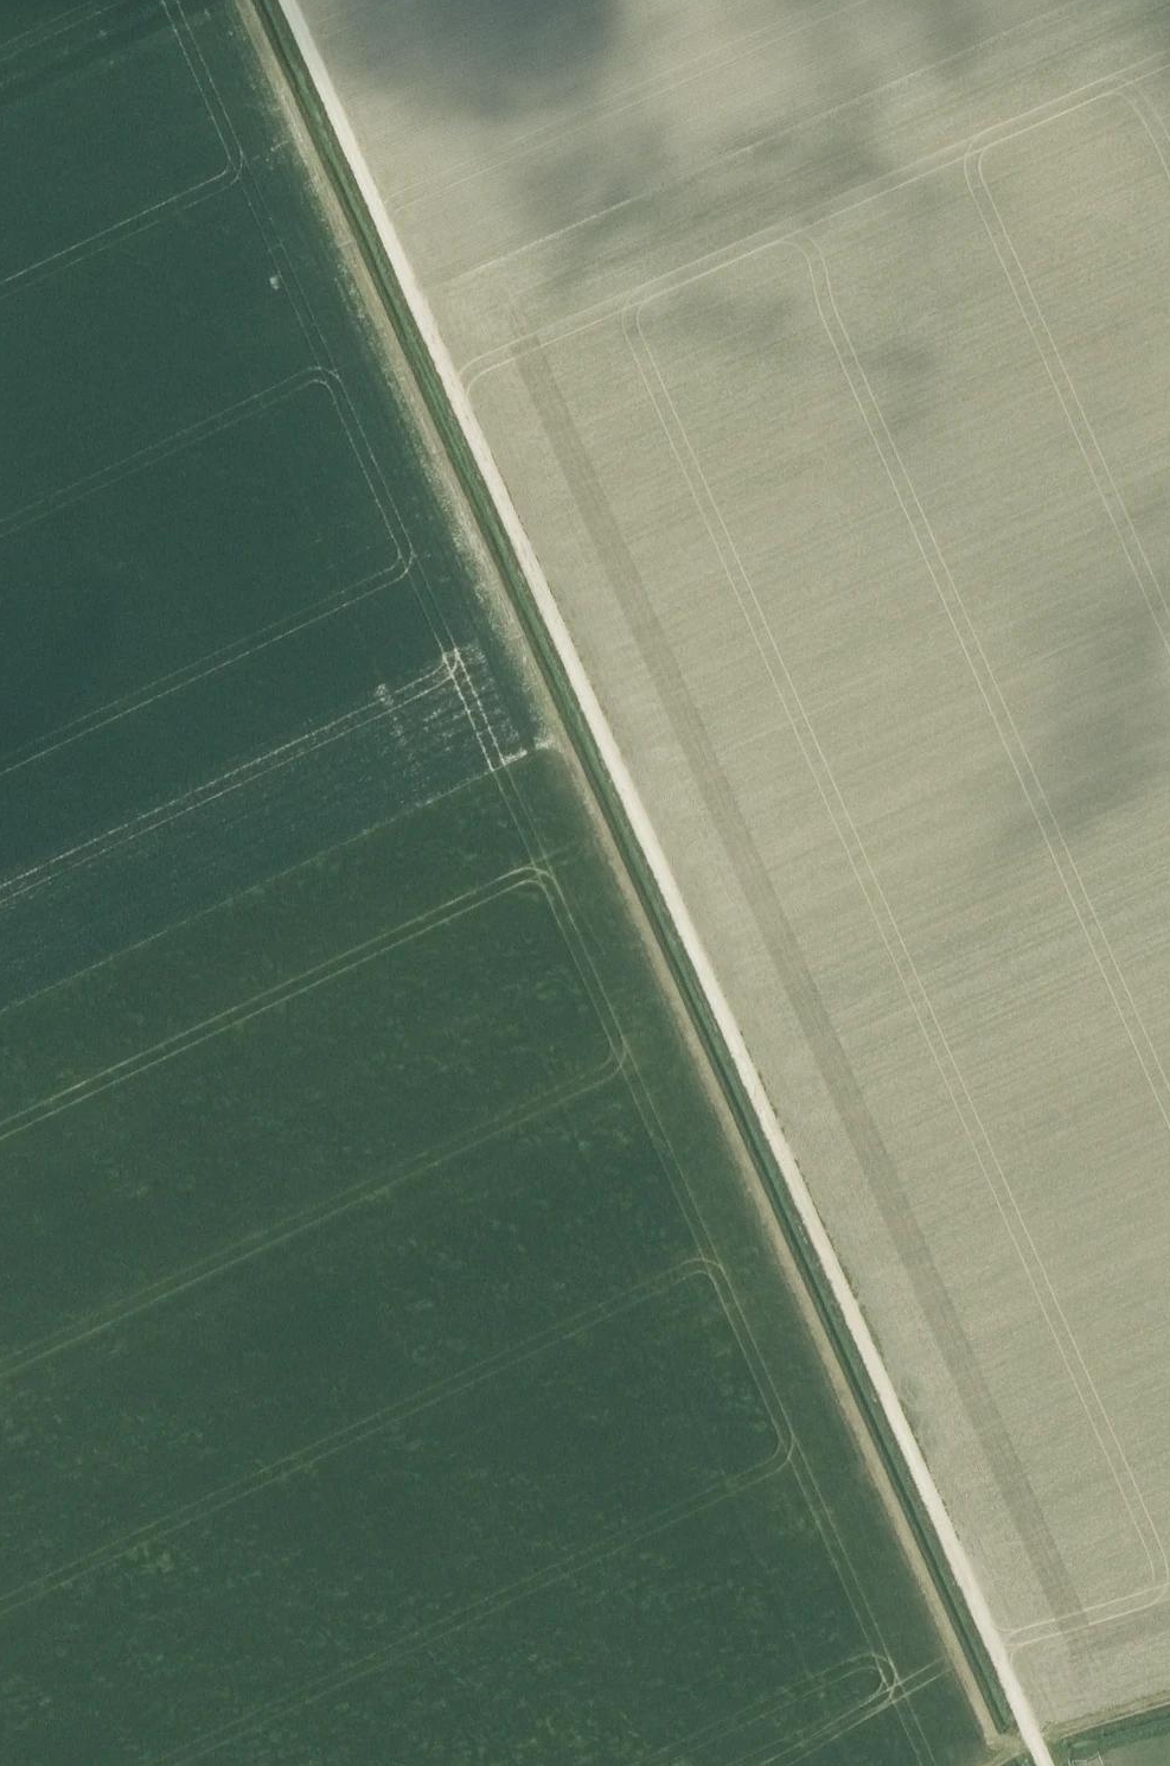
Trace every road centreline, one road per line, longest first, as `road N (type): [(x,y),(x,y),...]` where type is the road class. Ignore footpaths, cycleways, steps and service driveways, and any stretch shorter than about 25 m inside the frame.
road 1 (track): [(1044,1765),(288,0)]

